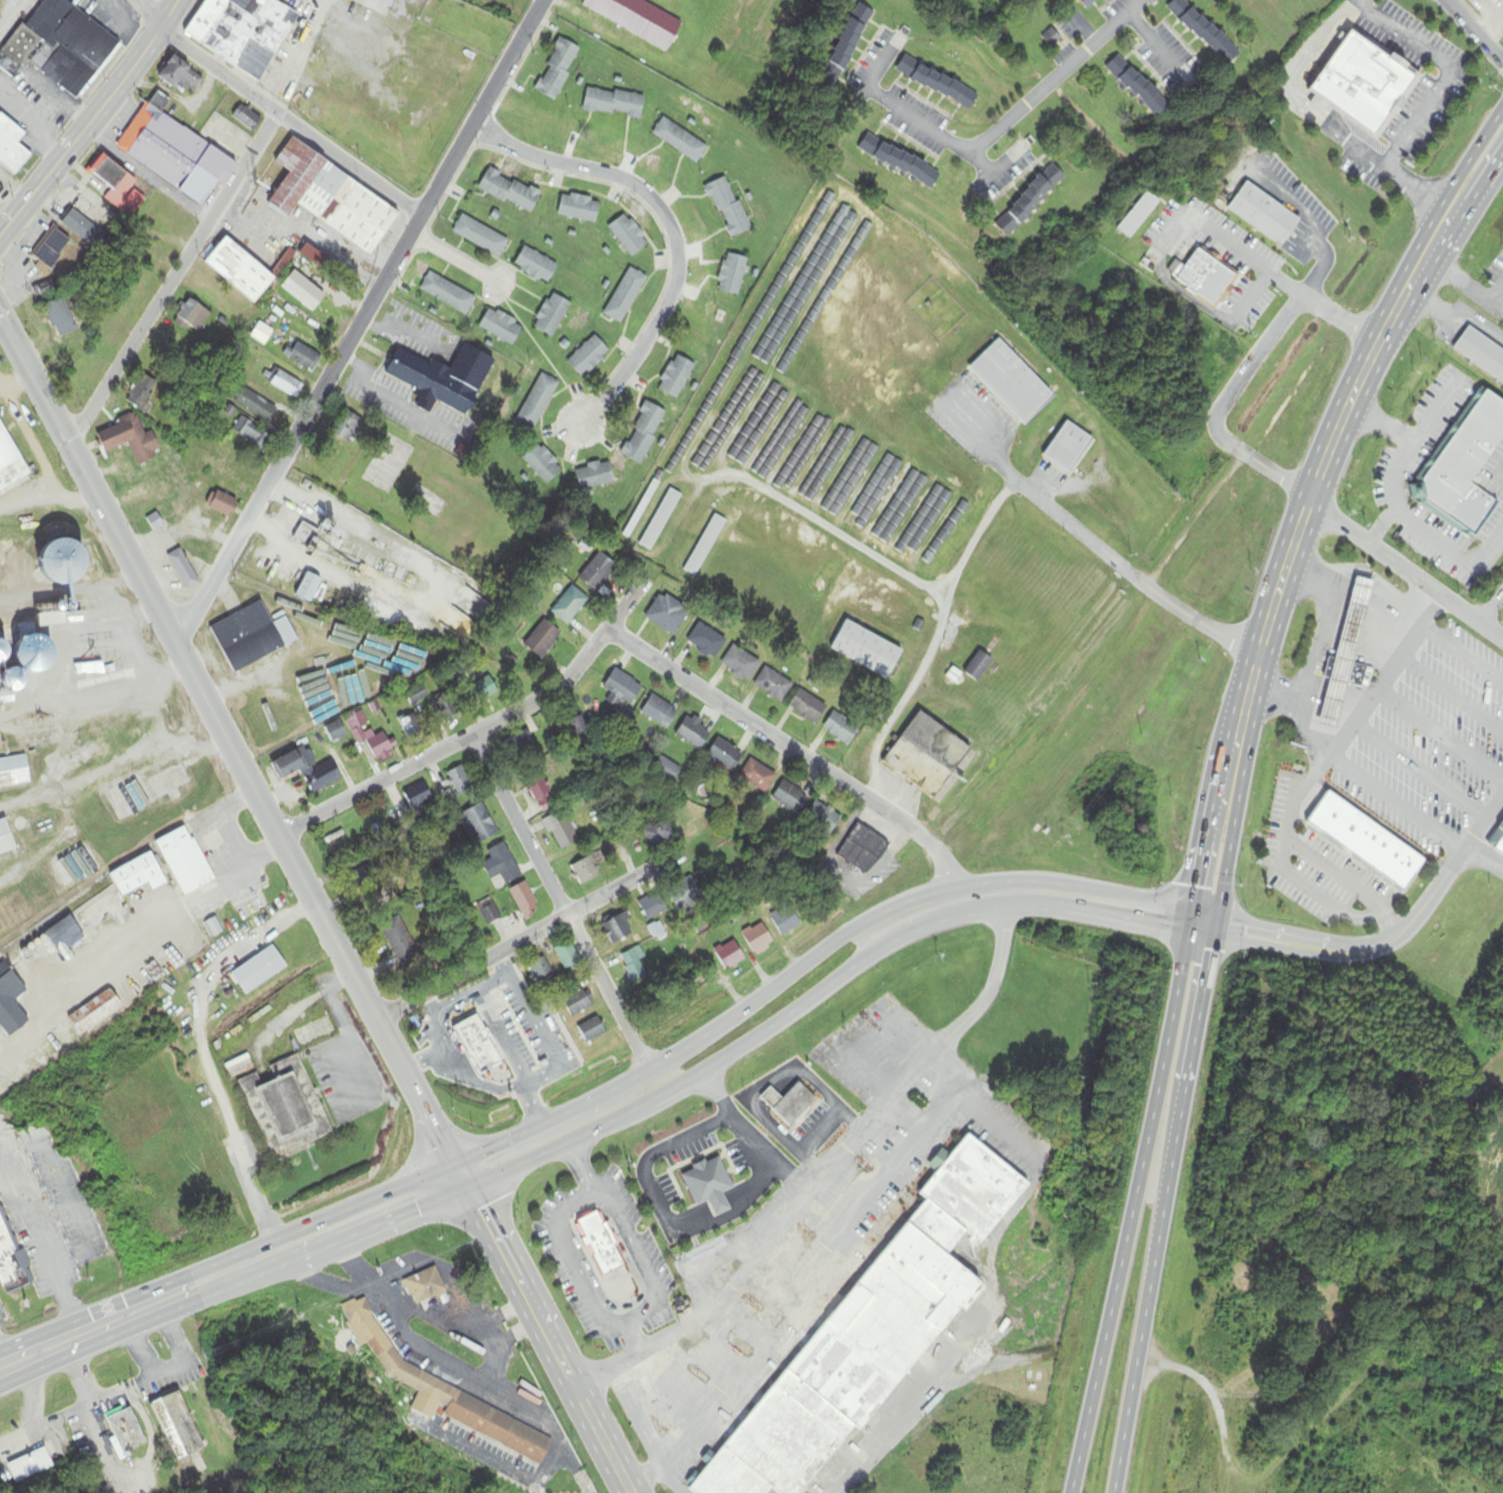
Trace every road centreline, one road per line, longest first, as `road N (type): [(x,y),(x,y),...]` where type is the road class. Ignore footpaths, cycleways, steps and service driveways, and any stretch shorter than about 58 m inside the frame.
road 1 (primary): [(456,1161),(0,324)]
road 2 (residential): [(173,639),(540,0)]
road 3 (trunk): [(1188,910),(1072,1492)]
road 4 (trunk): [(1110,1492),(1213,916)]
road 5 (primary): [(1213,916),(1051,884),(953,890),(869,920),(741,1011)]
road 6 (primary): [(468,1186),(701,1072),(894,937)]
road 7 (trunk): [(1502,132),(1374,341),(1289,551)]
road 8 (residential): [(606,629),(926,839),(948,870),(957,915)]
road 9 (residential): [(579,424),(626,369),(670,294),(677,260),(668,224),(628,180),(530,154),(471,122)]
road 10 (residential): [(641,582),(553,693),(279,834)]
road 11 (residential): [(66,444),(145,338),(275,115)]
road 12 (residential): [(649,1071),(471,736)]
road 13 (residential): [(374,1017),(686,849)]
road 14 (residential): [(419,212),(275,115),(162,26),(144,0)]
road 15 (residential): [(1142,0),(989,140),(964,148),(874,92)]
road 16 (primary): [(0,234),(176,0)]
road 17 (primary): [(456,1161),(197,1285)]
road 18 (residential): [(1308,505),(1502,641)]
road 19 (primary): [(0,1370),(197,1285)]
road 20 (primary): [(271,1267),(468,1186)]
road 21 (trunk): [(1213,916),(1235,801),(1237,712)]
road 22 (trunk): [(1237,712),(1207,801),(1188,910)]
road 23 (primary): [(1018,907),(1209,936)]
road 24 (primary): [(552,1347),(468,1186)]
road 25 (primary): [(611,1092),(456,1161)]
road 26 (primary): [(630,1492),(552,1347)]
road 27 (primary): [(741,1011),(611,1092)]
road 28 (trunk): [(1289,551),(1246,684)]

